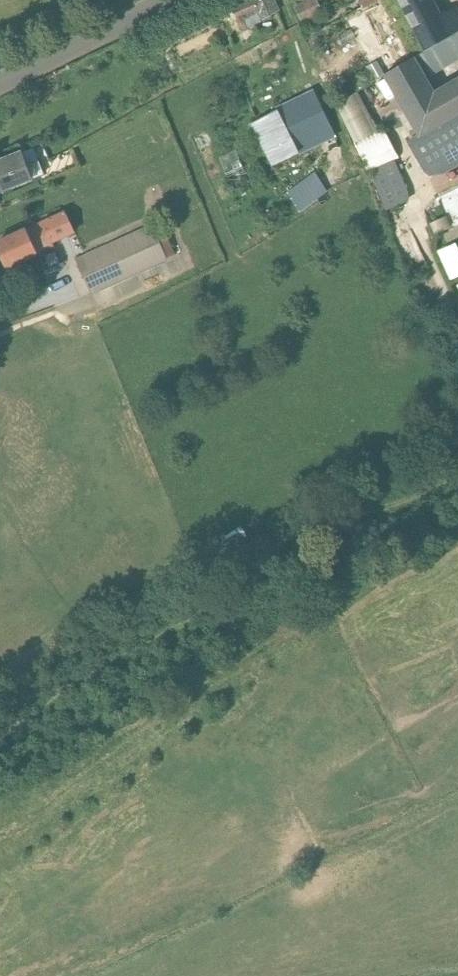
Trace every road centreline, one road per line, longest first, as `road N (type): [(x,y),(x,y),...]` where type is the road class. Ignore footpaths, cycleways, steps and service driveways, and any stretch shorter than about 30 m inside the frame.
road 1 (unclassified): [(0,82),(167,0)]

